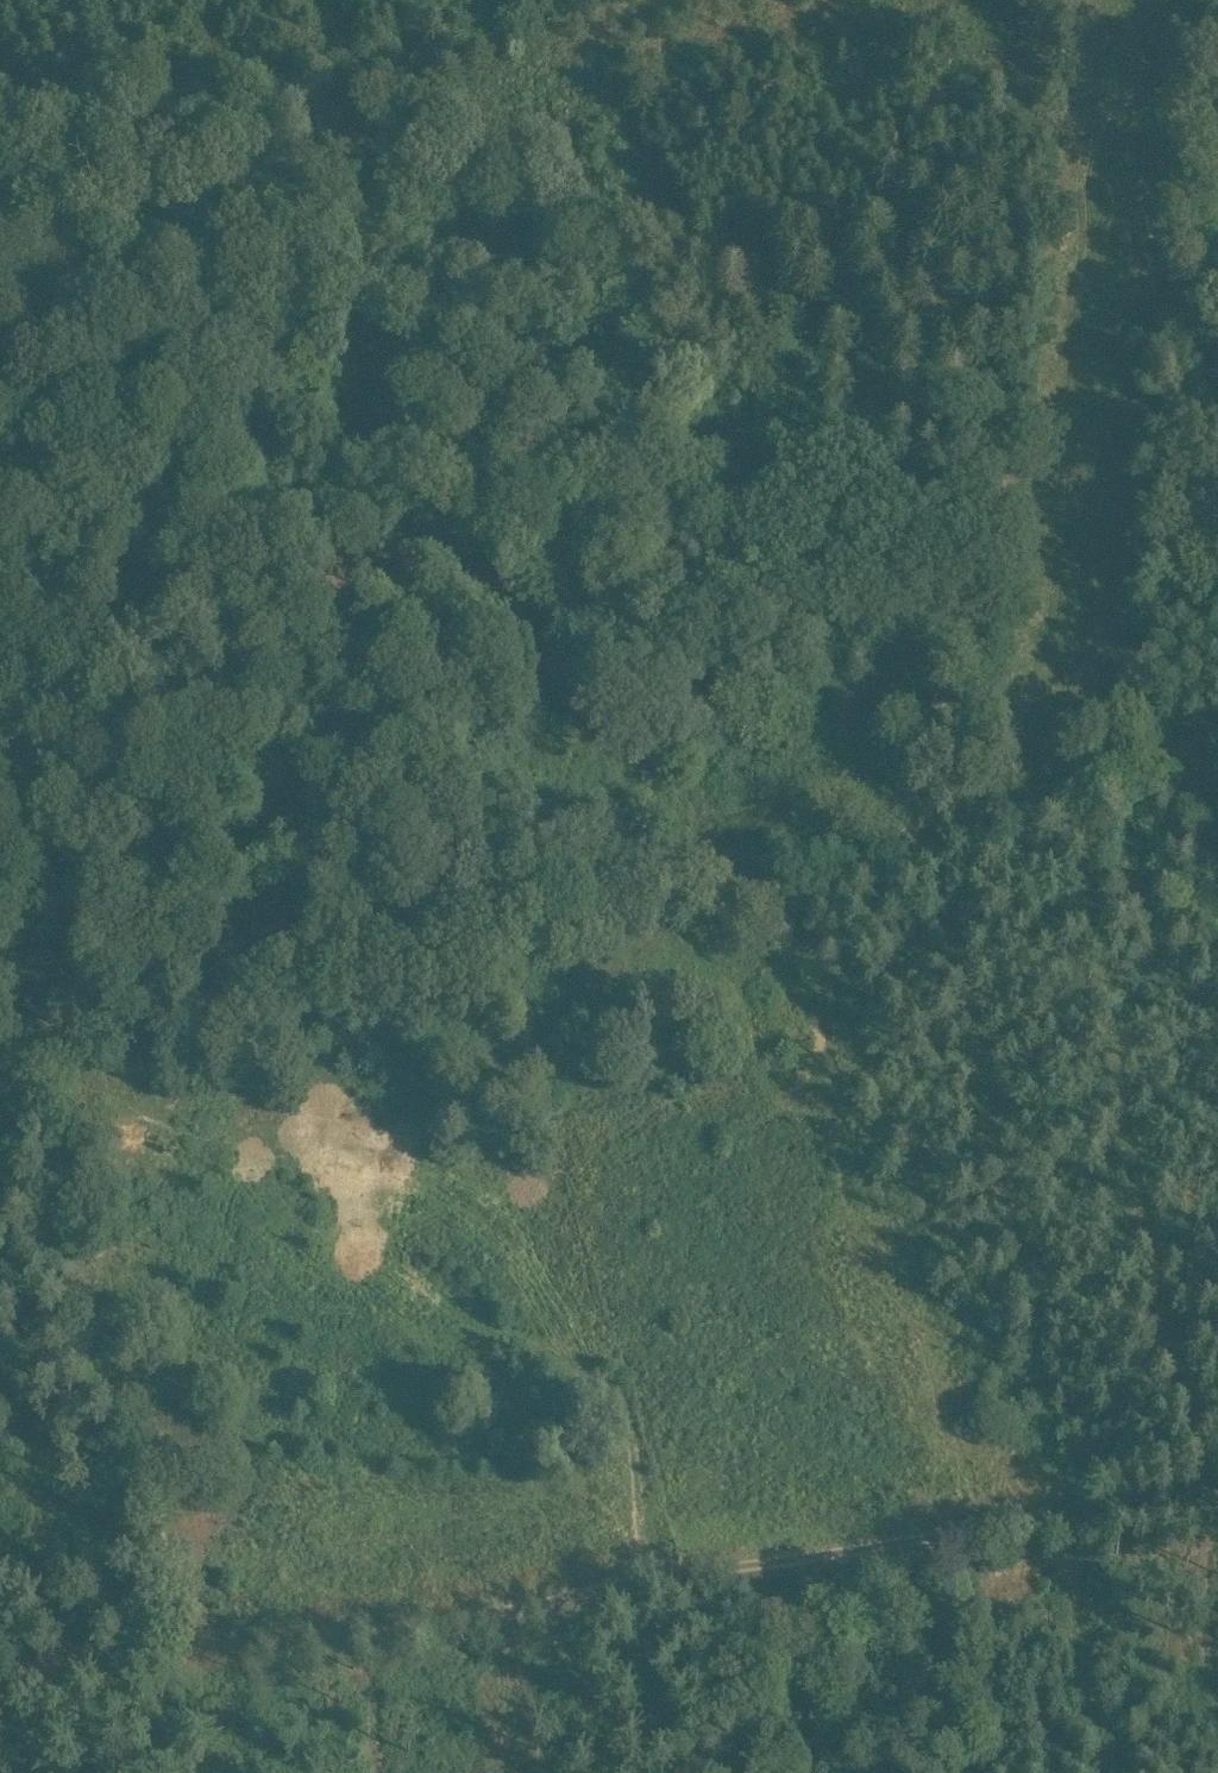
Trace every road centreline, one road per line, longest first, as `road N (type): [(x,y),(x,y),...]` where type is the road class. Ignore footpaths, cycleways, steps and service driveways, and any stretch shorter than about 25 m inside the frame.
road 1 (track): [(1217,733),(1086,795),(0,1005)]
road 2 (track): [(1217,1504),(674,1586)]

